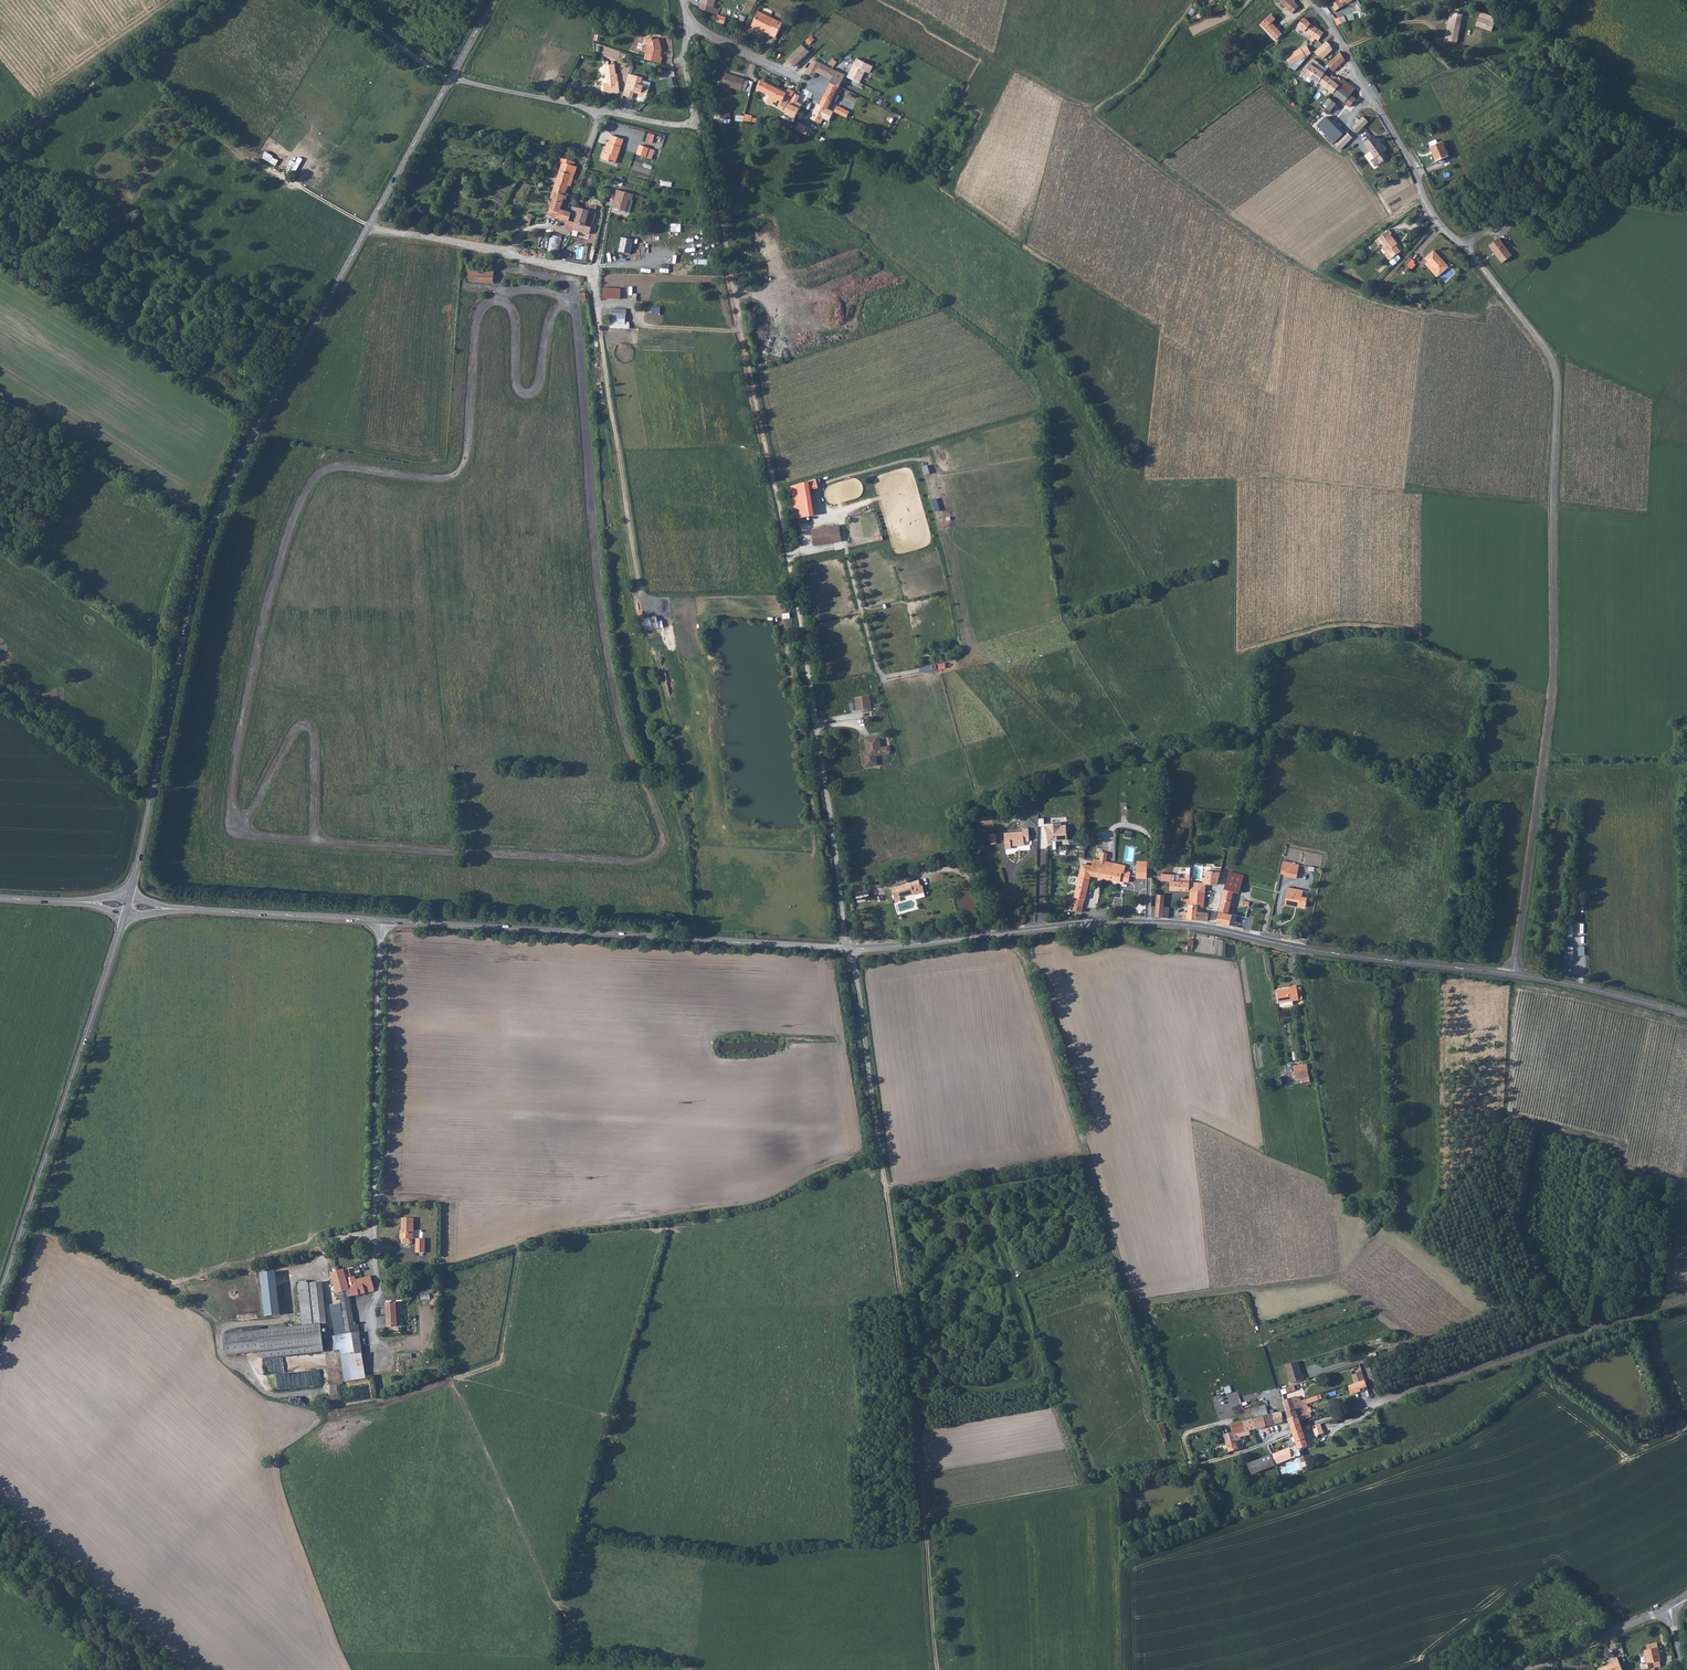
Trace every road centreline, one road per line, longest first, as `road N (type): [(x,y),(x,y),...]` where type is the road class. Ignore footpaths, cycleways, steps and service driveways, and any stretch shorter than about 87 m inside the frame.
road 1 (tertiary): [(453,76),(222,499),(192,599),(130,893)]
road 2 (track): [(694,121),(785,530),(847,948)]
road 3 (unclassified): [(1464,240),(1555,367),(1558,396),(1554,670),(1513,975)]
road 4 (track): [(851,948),(915,1400),(936,1669)]
road 5 (tertiary): [(1031,929),(851,948),(383,920)]
road 6 (track): [(369,227),(595,271),(646,601)]
road 7 (track): [(1186,1434),(1147,1309),(1133,1303),(1024,959),(1005,933)]
road 8 (tertiary): [(1513,975),(1168,923),(1031,929)]
road 9 (tertiary): [(124,919),(0,1299)]
road 10 (unclassified): [(1310,1425),(1686,1299)]
road 11 (unclassified): [(383,920),(381,1303)]
road 12 (track): [(924,1514),(1191,1466),(1278,1435)]
road 13 (unclassified): [(1317,0),(1445,230),(1464,240)]
road 14 (track): [(211,0),(0,151)]
road 15 (residential): [(694,121),(642,120),(453,76)]
road 16 (tertiary): [(383,920),(173,909)]
road 17 (unknown): [(149,807),(0,683)]
road 18 (unclassified): [(1521,1669),(1686,1596)]
road 19 (tertiary): [(1686,1015),(1513,975)]
road 20 (track): [(336,0),(449,82)]
road 21 (residential): [(691,26),(803,82)]

